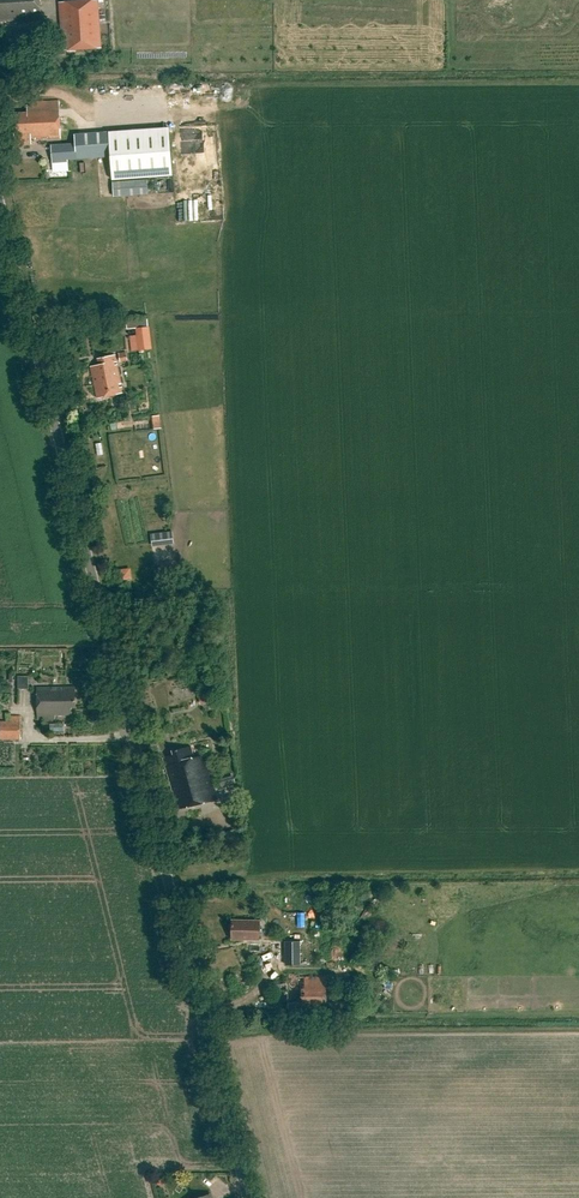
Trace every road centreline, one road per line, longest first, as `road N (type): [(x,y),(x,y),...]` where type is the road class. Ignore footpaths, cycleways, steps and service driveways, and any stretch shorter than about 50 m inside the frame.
road 1 (unclassified): [(242,1197),(0,220)]

